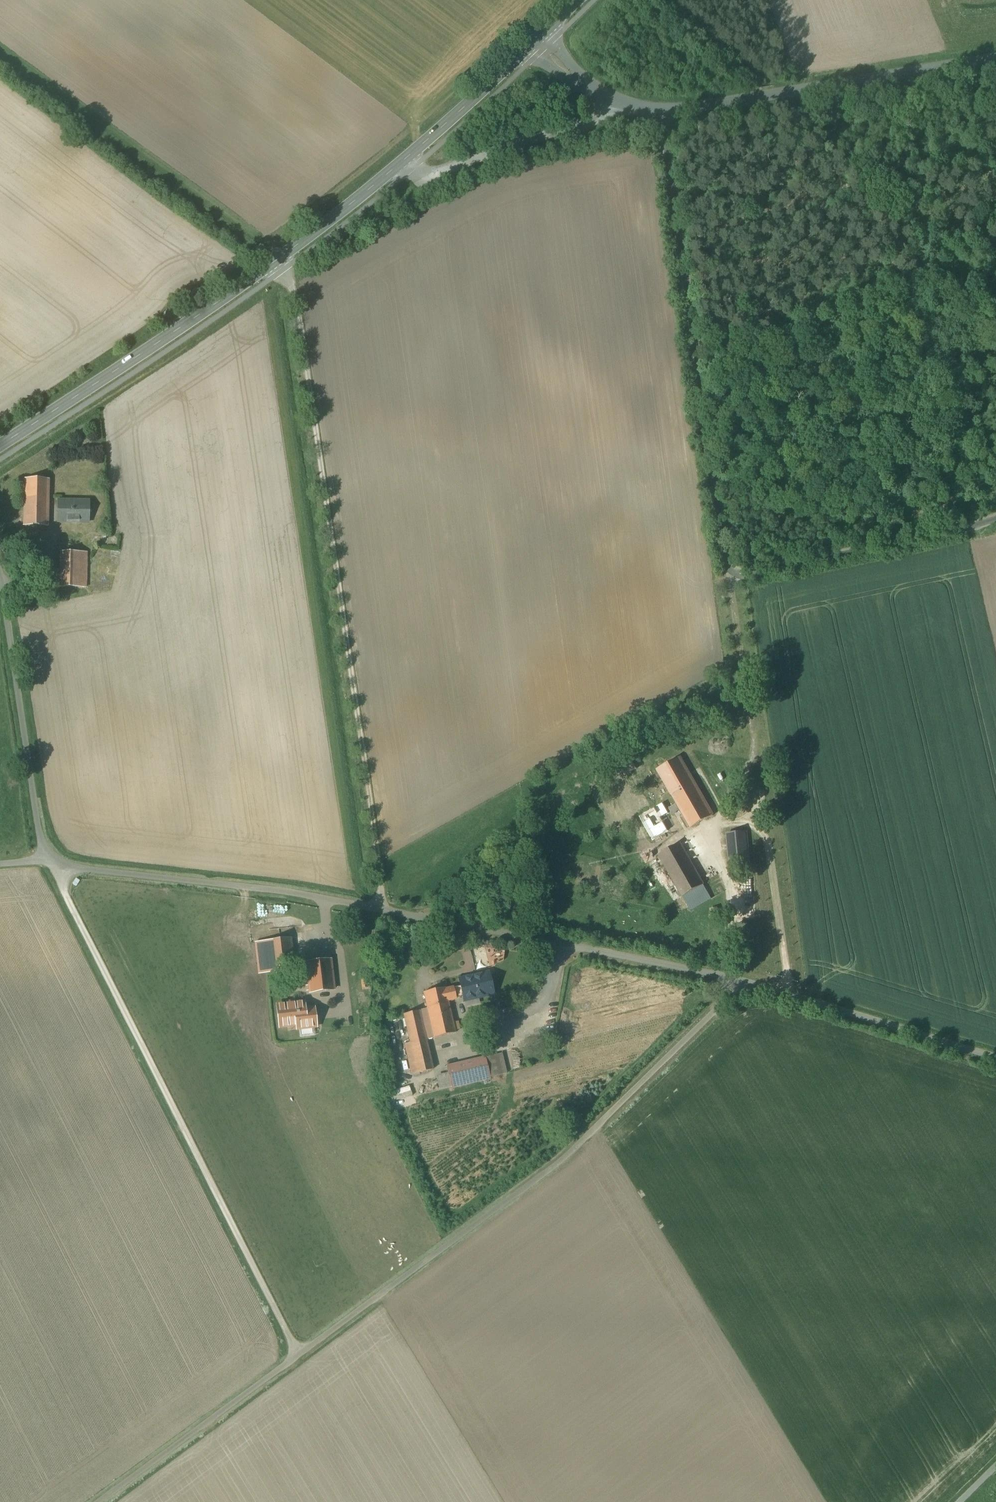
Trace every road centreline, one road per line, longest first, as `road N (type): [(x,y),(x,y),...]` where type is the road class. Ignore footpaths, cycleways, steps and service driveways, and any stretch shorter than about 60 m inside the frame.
road 1 (unclassified): [(663,110),(732,570),(749,576),(995,522)]
road 2 (unclassified): [(730,980),(294,895),(51,863)]
road 3 (secondary): [(0,445),(344,211),(536,40)]
road 4 (track): [(278,260),(296,306),(381,911)]
road 5 (unclassified): [(730,980),(704,1024),(565,1156),(299,1356)]
road 6 (unclassified): [(51,863),(299,1356)]
road 7 (unclassified): [(995,61),(663,110)]
road 8 (unclassified): [(0,565),(51,863)]
road 9 (unclassified): [(995,1060),(730,980)]
road 10 (unclassified): [(299,1356),(103,1501)]
road 11 (unclassified): [(663,110),(595,90),(536,40)]

